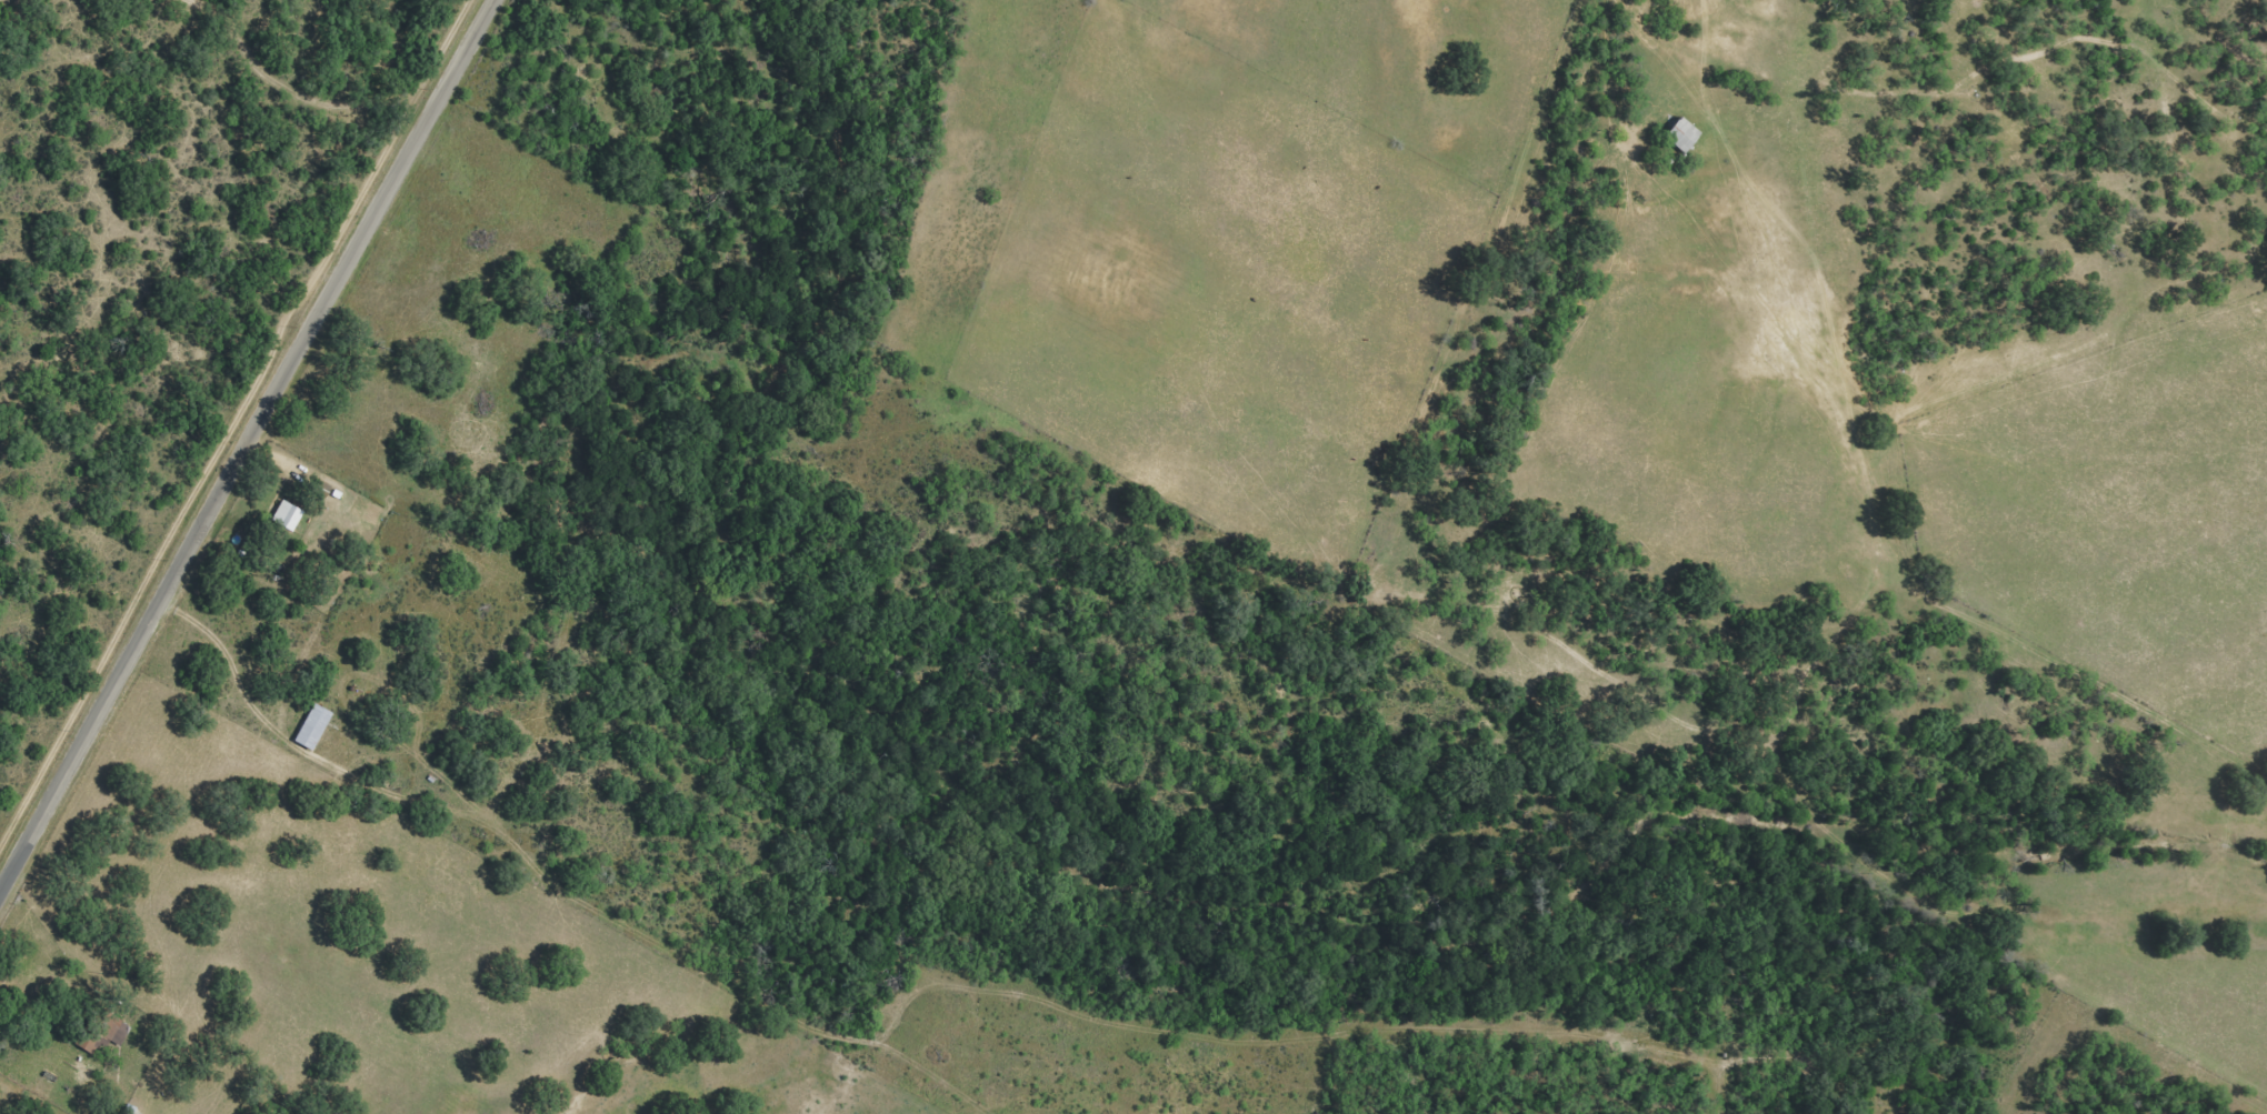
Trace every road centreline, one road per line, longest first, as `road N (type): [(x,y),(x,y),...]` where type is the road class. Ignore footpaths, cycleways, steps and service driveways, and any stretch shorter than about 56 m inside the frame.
road 1 (residential): [(0,895),(495,0)]

